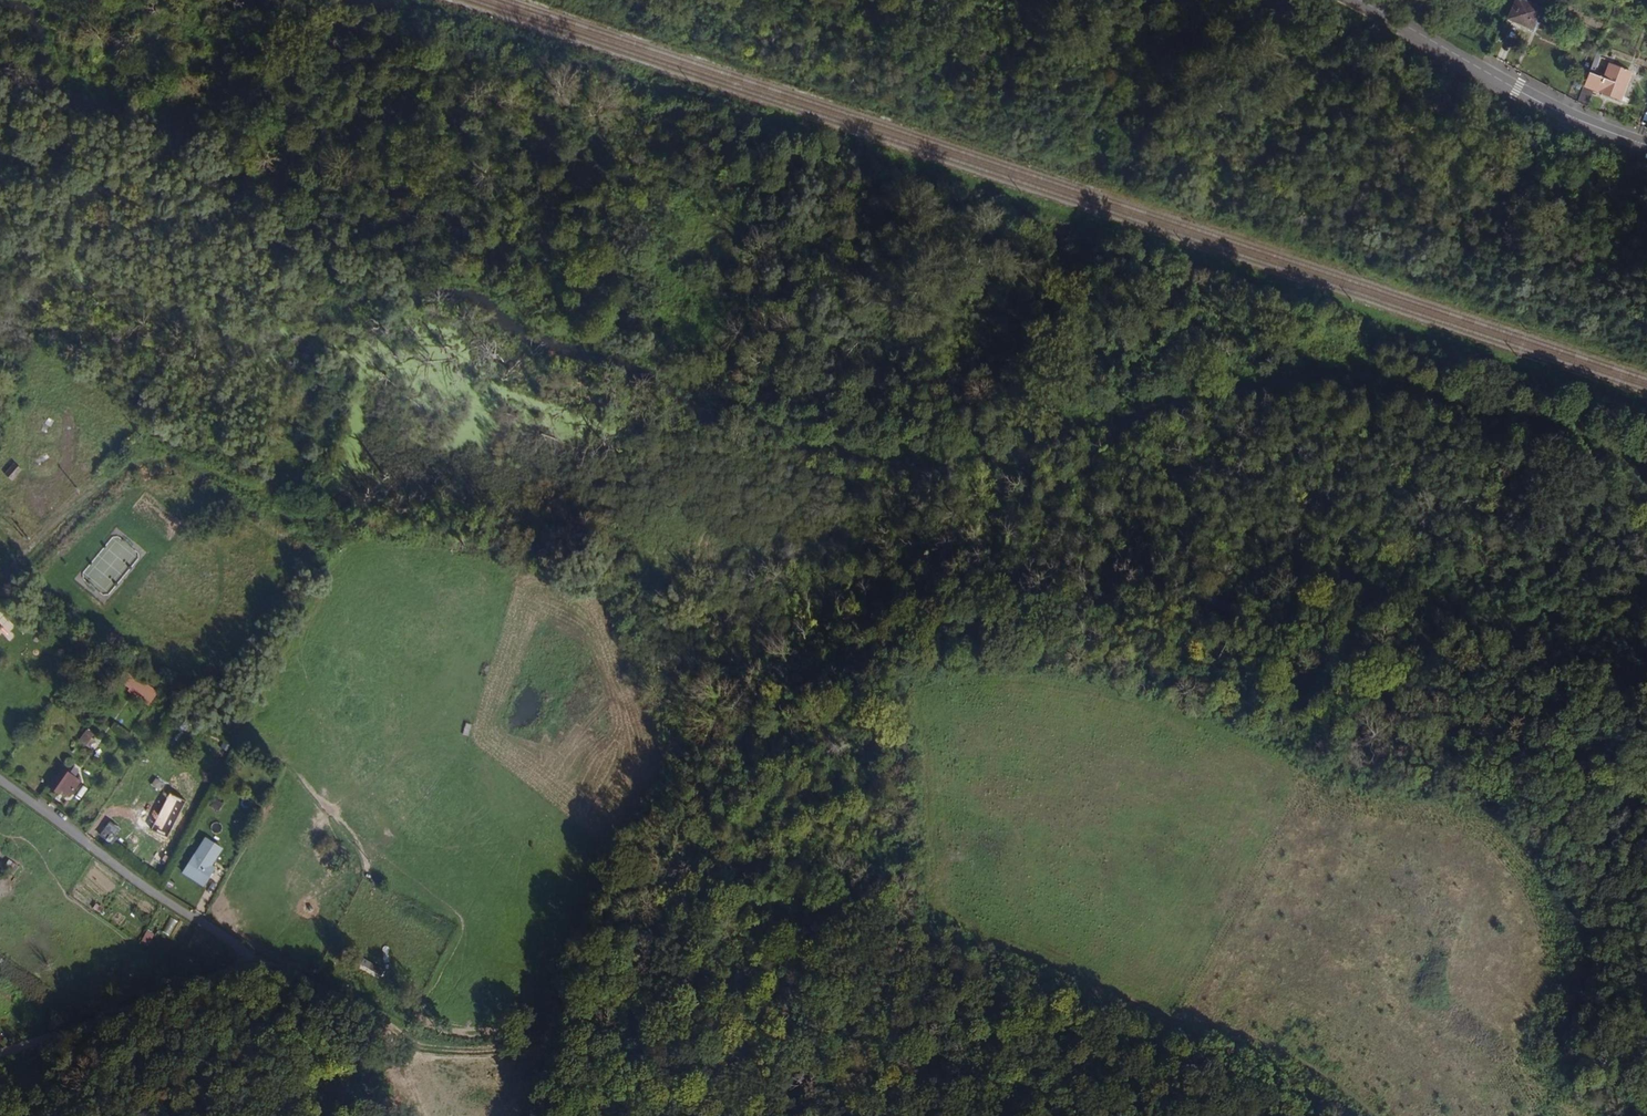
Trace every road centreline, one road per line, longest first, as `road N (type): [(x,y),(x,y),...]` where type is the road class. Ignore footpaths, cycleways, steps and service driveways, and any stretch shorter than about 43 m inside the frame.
road 1 (residential): [(0,780),(246,955),(236,969),(0,1053)]
road 2 (secondary): [(1361,0),(1604,131),(1646,144)]

